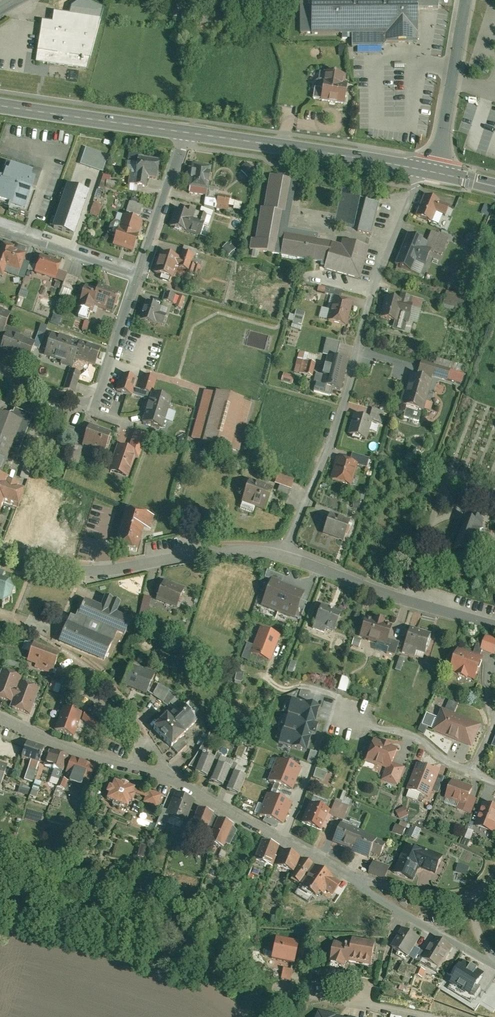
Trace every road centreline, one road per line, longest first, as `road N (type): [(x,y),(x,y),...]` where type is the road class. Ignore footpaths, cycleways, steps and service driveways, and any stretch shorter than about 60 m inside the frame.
road 1 (residential): [(0,548),(86,565),(261,550),(494,624)]
road 2 (residential): [(345,881),(182,786),(106,765),(0,720)]
road 3 (secondary): [(434,172),(189,132)]
road 4 (residential): [(141,272),(94,410),(0,371)]
road 5 (secondary): [(189,132),(0,104)]
road 6 (residential): [(434,172),(465,0)]
road 7 (residential): [(141,272),(0,223)]
road 8 (residential): [(189,132),(141,272)]
road 9 (residential): [(402,919),(394,934),(370,939),(266,937)]
road 10 (residential): [(474,772),(413,736),(354,716)]
road 11 (residential): [(474,903),(435,906),(345,881)]

